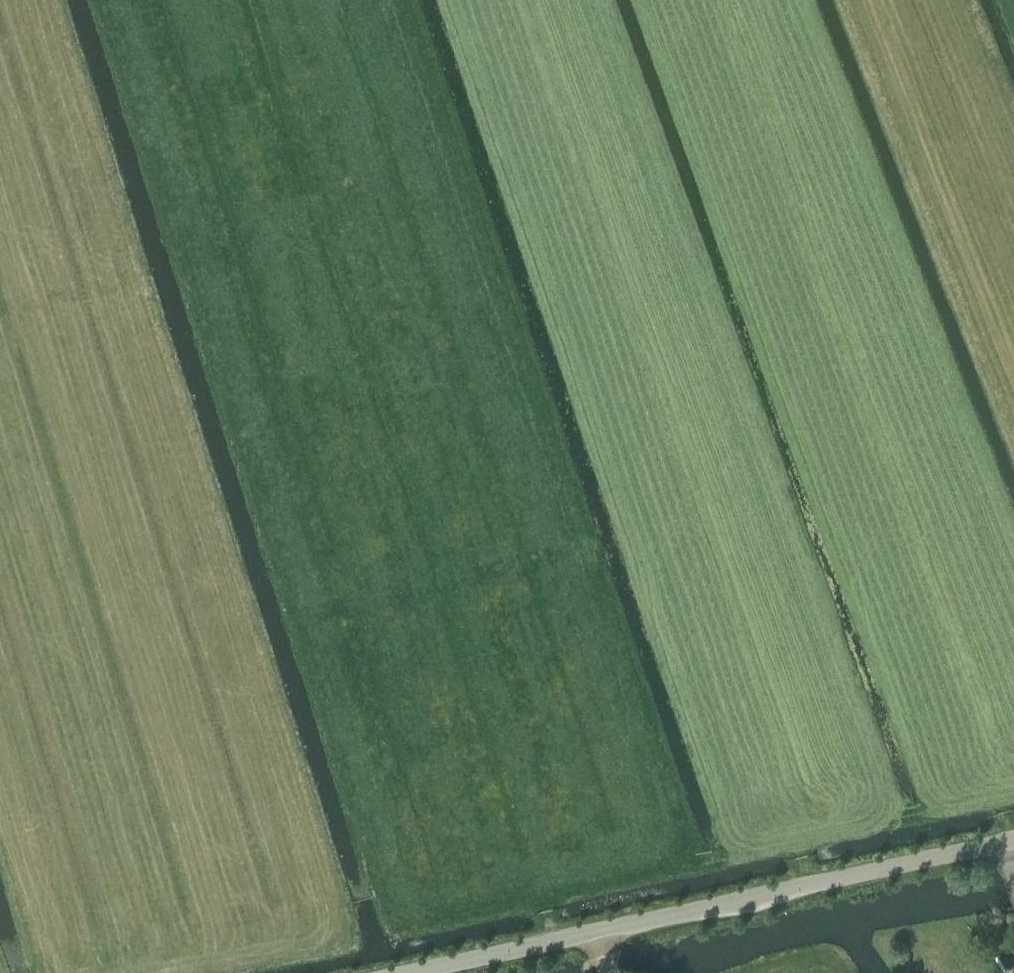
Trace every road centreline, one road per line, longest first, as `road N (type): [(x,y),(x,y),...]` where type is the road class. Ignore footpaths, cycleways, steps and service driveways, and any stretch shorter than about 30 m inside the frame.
road 1 (unclassified): [(400,972),(1013,839)]

